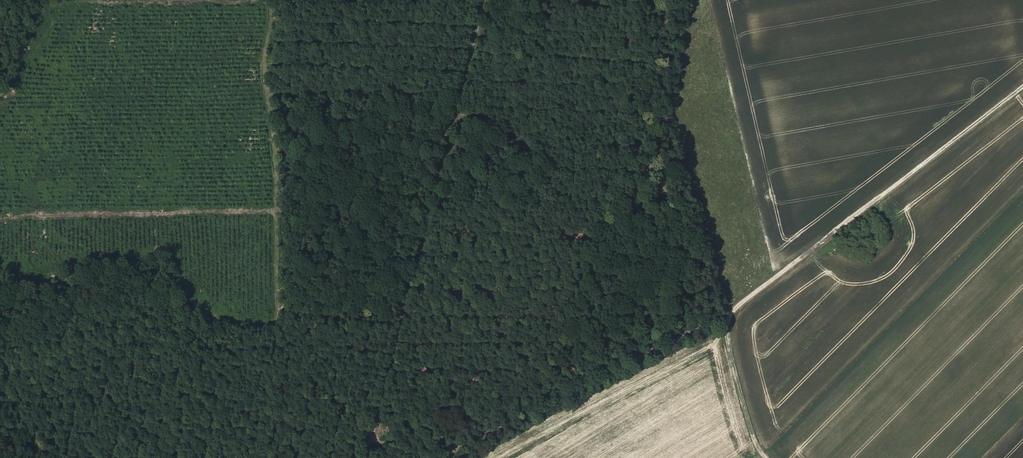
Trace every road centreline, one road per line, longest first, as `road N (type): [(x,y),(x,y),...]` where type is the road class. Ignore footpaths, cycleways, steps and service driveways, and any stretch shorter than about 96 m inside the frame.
road 1 (track): [(485,0),(365,457)]
road 2 (track): [(1022,85),(728,318)]
road 3 (track): [(728,318),(663,338),(440,457)]
road 4 (track): [(278,343),(395,457)]
road 5 (track): [(768,457),(726,342),(728,318)]

